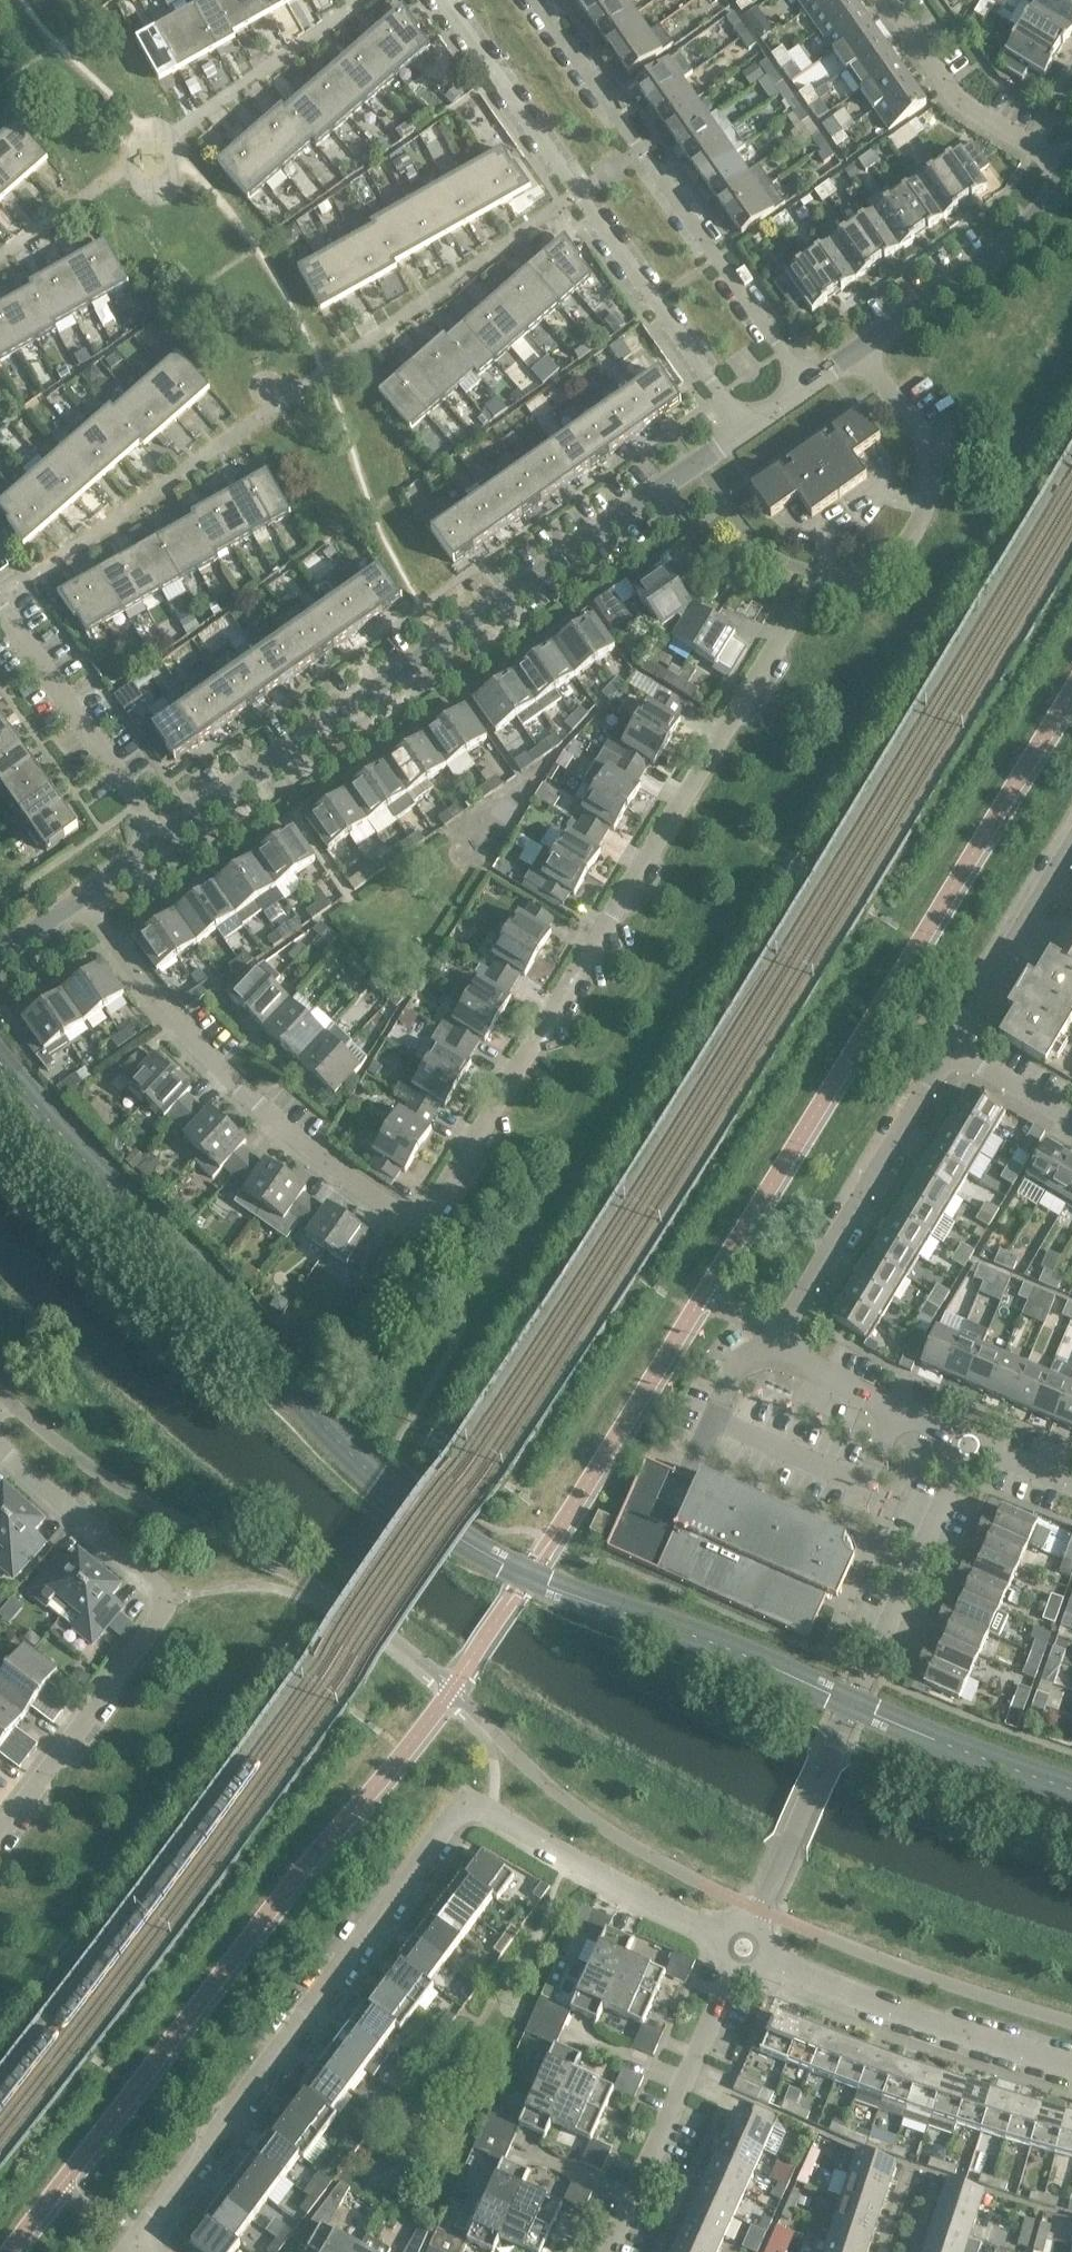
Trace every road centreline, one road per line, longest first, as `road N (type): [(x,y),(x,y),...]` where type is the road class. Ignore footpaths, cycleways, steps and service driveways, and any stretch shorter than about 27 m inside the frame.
road 1 (residential): [(440,1212),(818,575),(853,578),(879,568),(903,555),(915,536),(928,493),(926,442),(861,348)]
road 2 (residential): [(163,841),(746,430)]
road 3 (residential): [(970,1442),(773,1344),(945,1051)]
road 4 (residential): [(747,1951),(970,1442)]
road 5 (residential): [(137,2239),(454,1819)]
road 6 (residential): [(444,0),(746,430)]
road 7 (residential): [(0,1822),(151,1613),(156,1585),(0,1445)]
road 8 (residential): [(440,1212),(416,1216),(186,1030),(88,897)]
road 9 (residential): [(807,387),(537,0)]
road 10 (residential): [(1071,2069),(938,2030),(747,1951)]
road 11 (residential): [(609,2251),(747,1951)]
road 12 (residential): [(747,1951),(490,1814),(454,1819)]
road 13 (residential): [(163,841),(0,607)]
road 14 (residential): [(861,348),(1034,225),(1071,166)]
road 15 (residential): [(1071,166),(940,91),(880,0)]
road 16 (residential): [(945,1051),(1071,844)]
road 17 (residential): [(1071,1125),(945,1051)]

